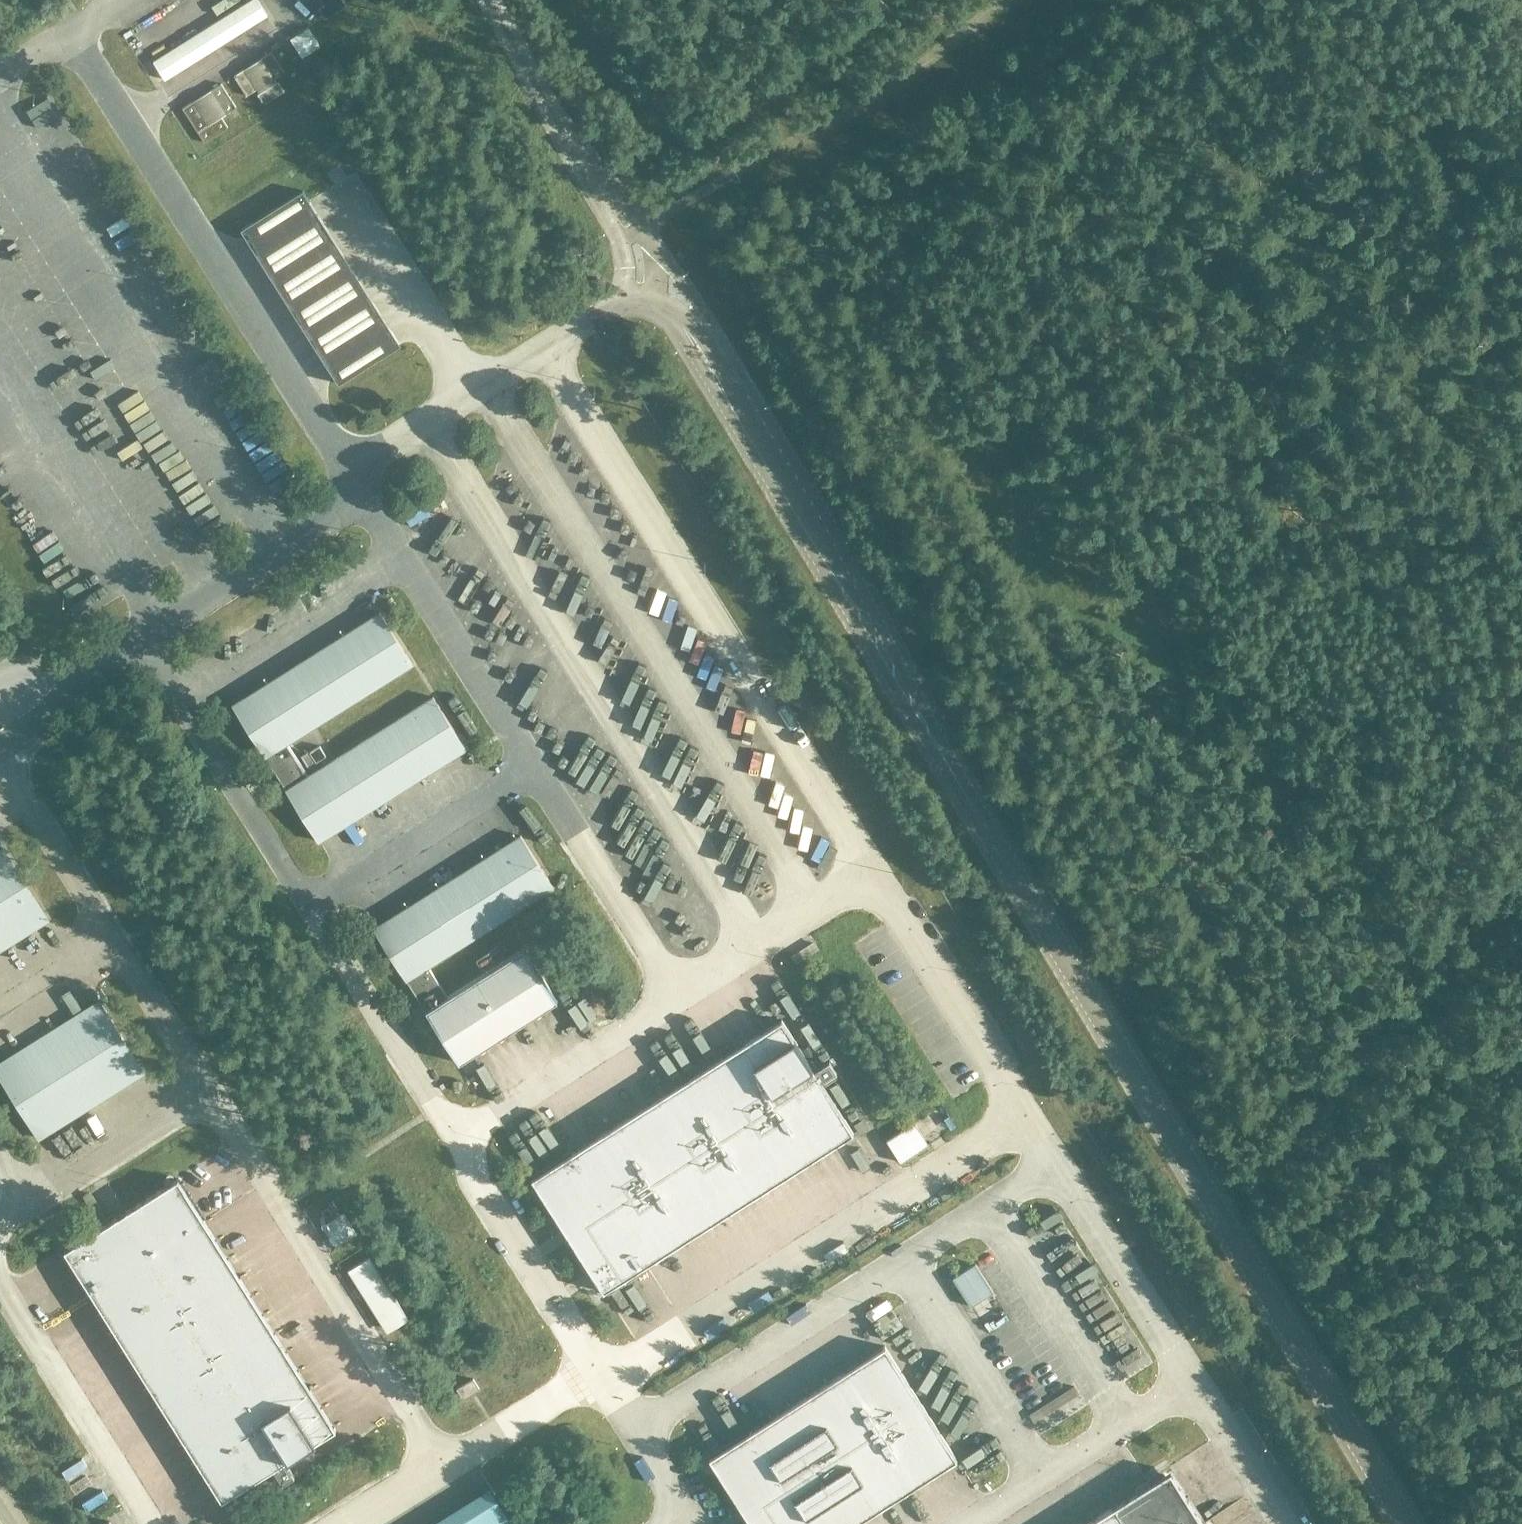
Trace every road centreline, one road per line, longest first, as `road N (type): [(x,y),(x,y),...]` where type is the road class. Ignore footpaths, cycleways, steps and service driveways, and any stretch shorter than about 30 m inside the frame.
road 1 (unclassified): [(1406,1523),(630,235)]
road 2 (unclassified): [(630,235),(883,94),(1006,0)]
road 3 (unclassified): [(630,235),(492,0)]

